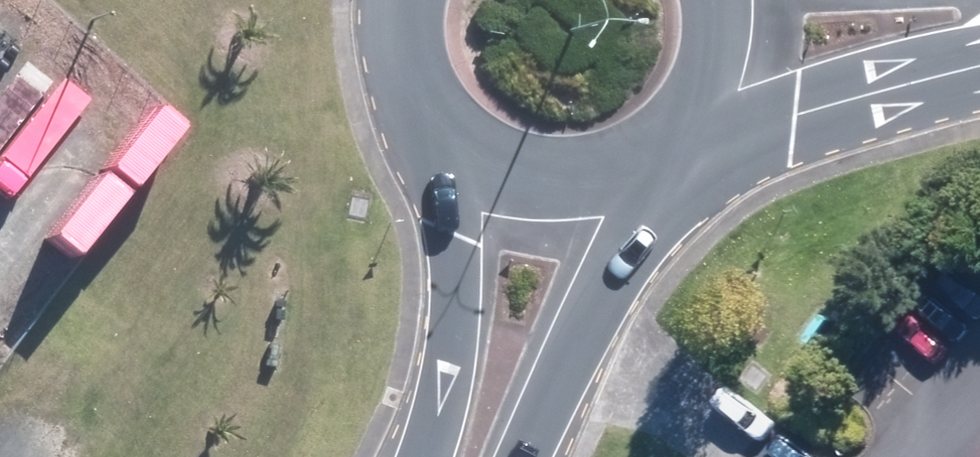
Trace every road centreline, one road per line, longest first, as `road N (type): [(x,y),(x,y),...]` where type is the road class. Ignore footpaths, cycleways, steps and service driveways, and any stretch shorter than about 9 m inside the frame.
road 1 (secondary): [(437,456),(451,400),(464,251),(439,119)]
road 2 (secondary): [(653,154),(560,364),(500,456)]
road 3 (secondary): [(979,62),(680,130)]
road 4 (secondary): [(653,154),(599,178),(539,180),(483,159),(439,119)]
road 5 (secondary): [(716,0),(714,65),(680,130)]
road 6 (secondary): [(439,119),(416,71),(413,0)]

